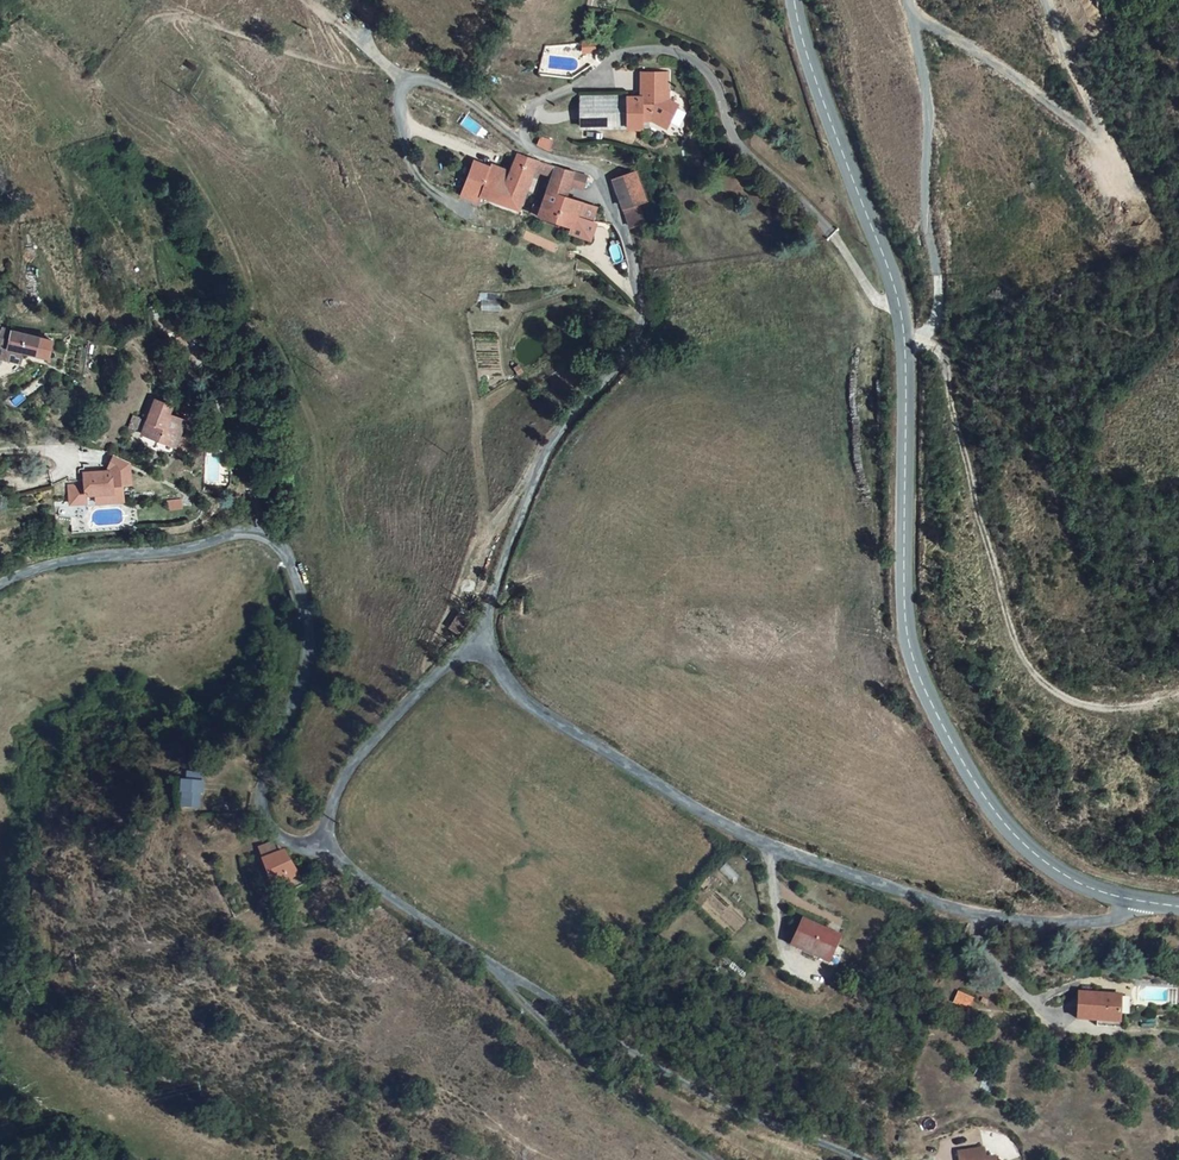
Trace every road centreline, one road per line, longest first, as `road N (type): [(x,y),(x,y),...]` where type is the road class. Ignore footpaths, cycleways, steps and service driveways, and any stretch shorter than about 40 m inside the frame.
road 1 (secondary): [(1137,902),(1055,869),(1021,840),(991,805),(922,681),(906,626),(899,307),(795,0)]
road 2 (unclassified): [(1137,902),(1092,924),(1032,924),(931,903),(765,847),(546,718),(482,652),(456,656),(380,733),(350,774),(320,843)]
road 3 (unclassified): [(320,843),(286,840),(264,796),(307,680),(312,641),(307,605),(282,549),(244,533),(178,551),(40,568),(0,586)]
road 4 (unclassified): [(320,843),(399,904),(659,1068),(857,1159)]
road 5 (track): [(904,343),(957,385),(1018,653),(1043,688),(1095,709),(1167,701),(1178,686)]

